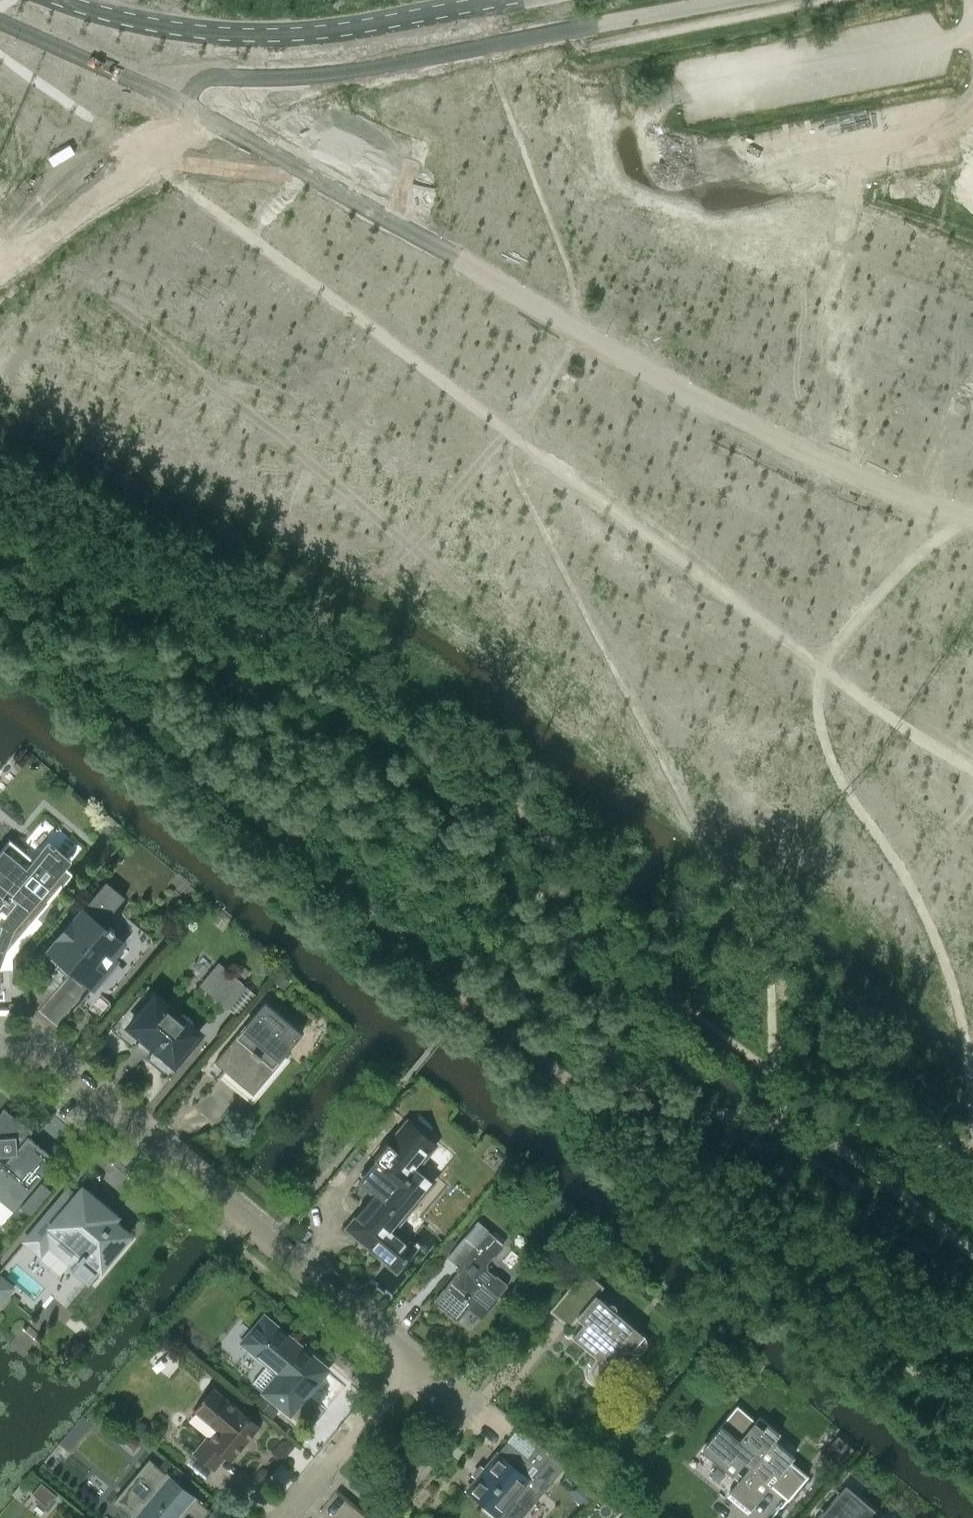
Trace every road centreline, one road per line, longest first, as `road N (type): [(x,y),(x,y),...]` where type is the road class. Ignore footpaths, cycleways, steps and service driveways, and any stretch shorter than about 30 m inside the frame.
road 1 (motorway): [(0,215),(482,472),(972,786)]
road 2 (motorway): [(972,698),(804,585),(402,343),(0,136)]
road 3 (residential): [(0,1043),(33,1042),(410,1359)]
road 4 (unclassified): [(503,0),(362,27),(256,36),(179,31),(55,0)]
road 5 (residential): [(281,1517),(410,1359)]

